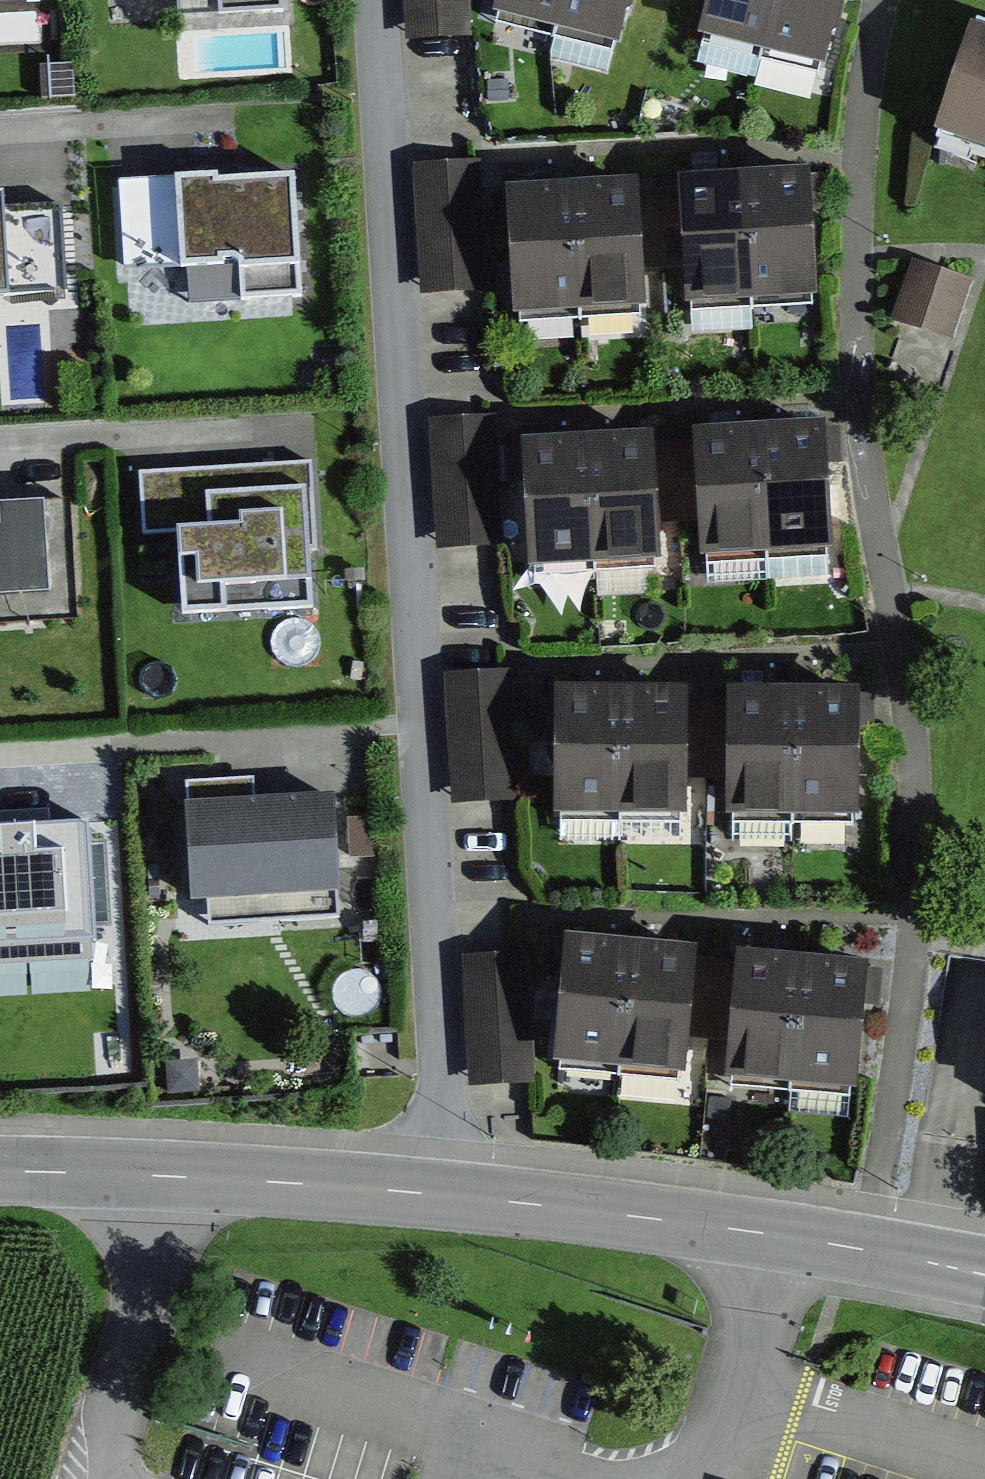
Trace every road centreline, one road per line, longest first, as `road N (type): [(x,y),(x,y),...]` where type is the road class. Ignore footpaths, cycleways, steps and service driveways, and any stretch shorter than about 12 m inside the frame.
road 1 (residential): [(900,0),(871,279),(921,737),(911,971),(868,1252)]
road 2 (residential): [(444,1193),(375,0)]
road 3 (residential): [(444,1193),(0,1170)]
road 4 (residential): [(868,1252),(444,1193)]

